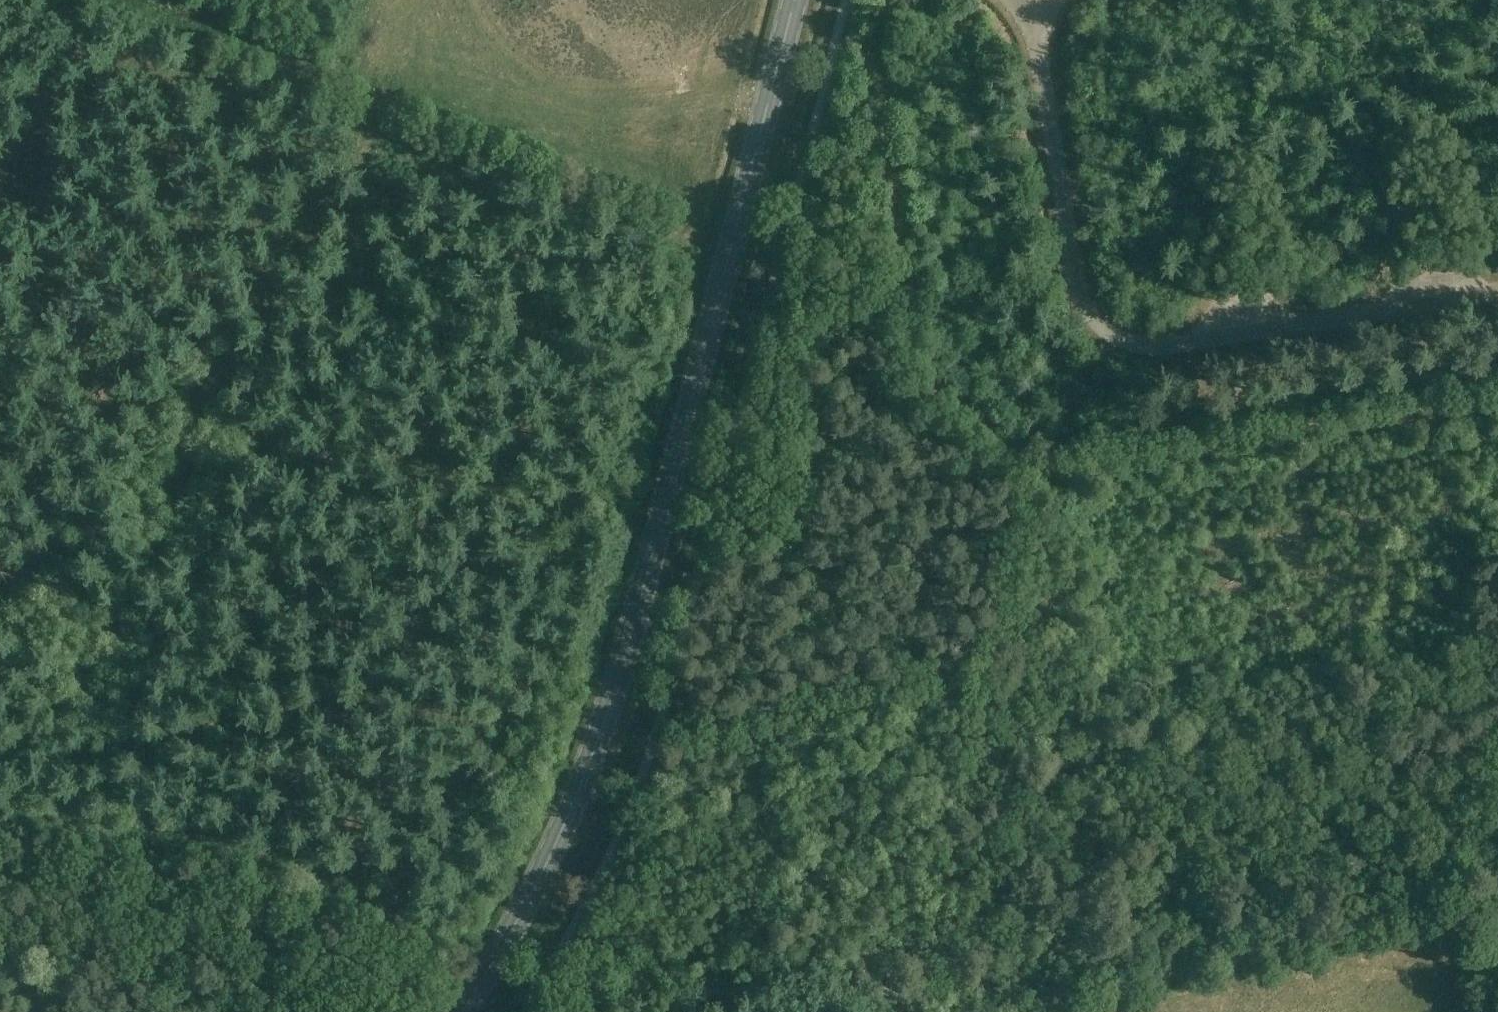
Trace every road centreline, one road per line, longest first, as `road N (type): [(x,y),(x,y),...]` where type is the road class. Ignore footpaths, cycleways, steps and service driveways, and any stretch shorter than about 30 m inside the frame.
road 1 (primary): [(457,1011),(498,951),(595,747),(794,0)]
road 2 (track): [(291,1011),(251,938),(0,875)]

